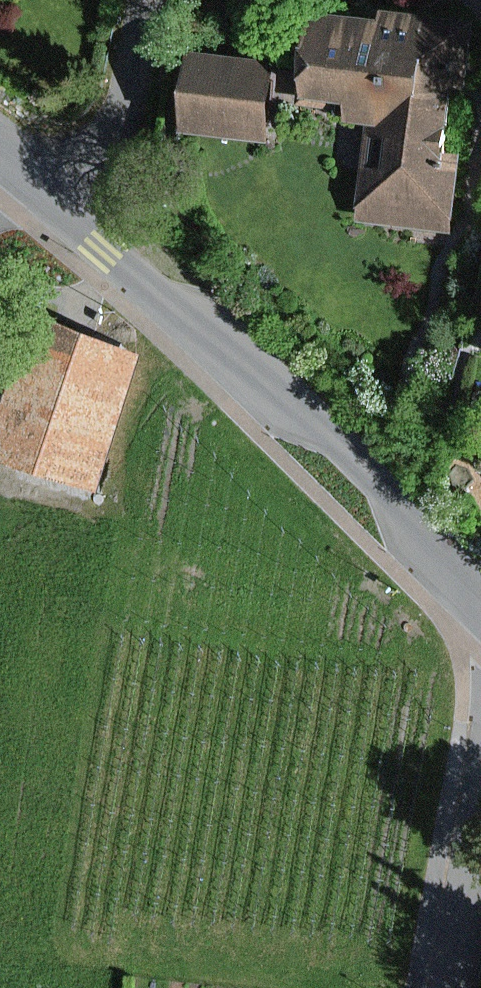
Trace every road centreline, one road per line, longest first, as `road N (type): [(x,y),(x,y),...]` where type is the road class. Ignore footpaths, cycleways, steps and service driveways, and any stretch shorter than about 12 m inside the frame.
road 1 (residential): [(53,191),(210,342),(355,461),(480,598)]
road 2 (residential): [(53,191),(106,139),(139,0)]
road 3 (residential): [(480,832),(454,987)]

